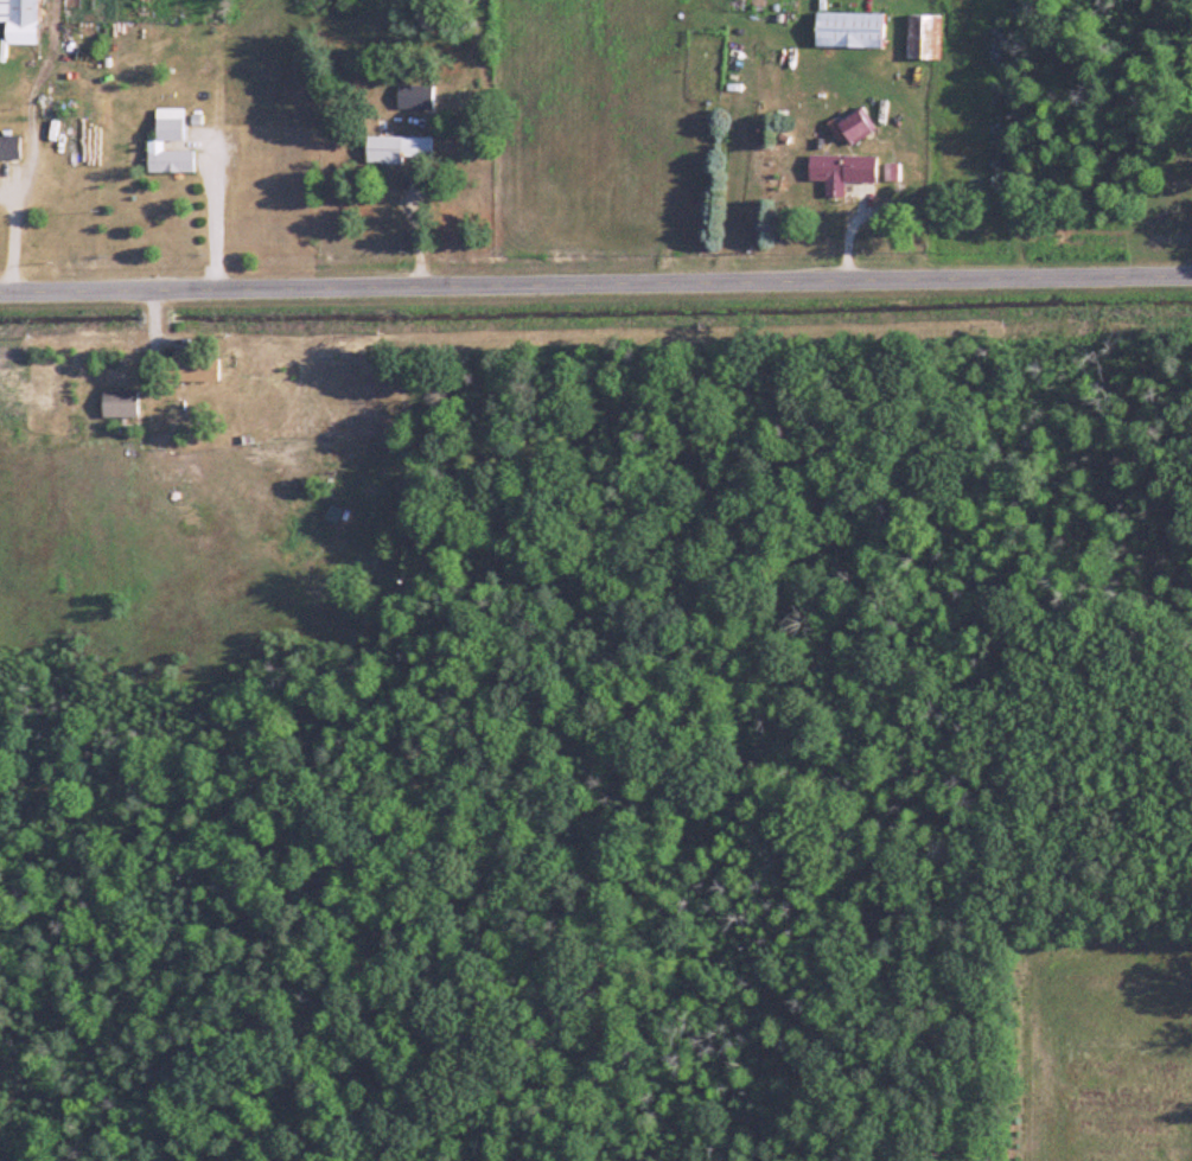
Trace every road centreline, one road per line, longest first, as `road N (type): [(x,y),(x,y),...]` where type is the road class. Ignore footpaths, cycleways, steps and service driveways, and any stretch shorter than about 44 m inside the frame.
road 1 (residential): [(1191,271),(0,289)]

